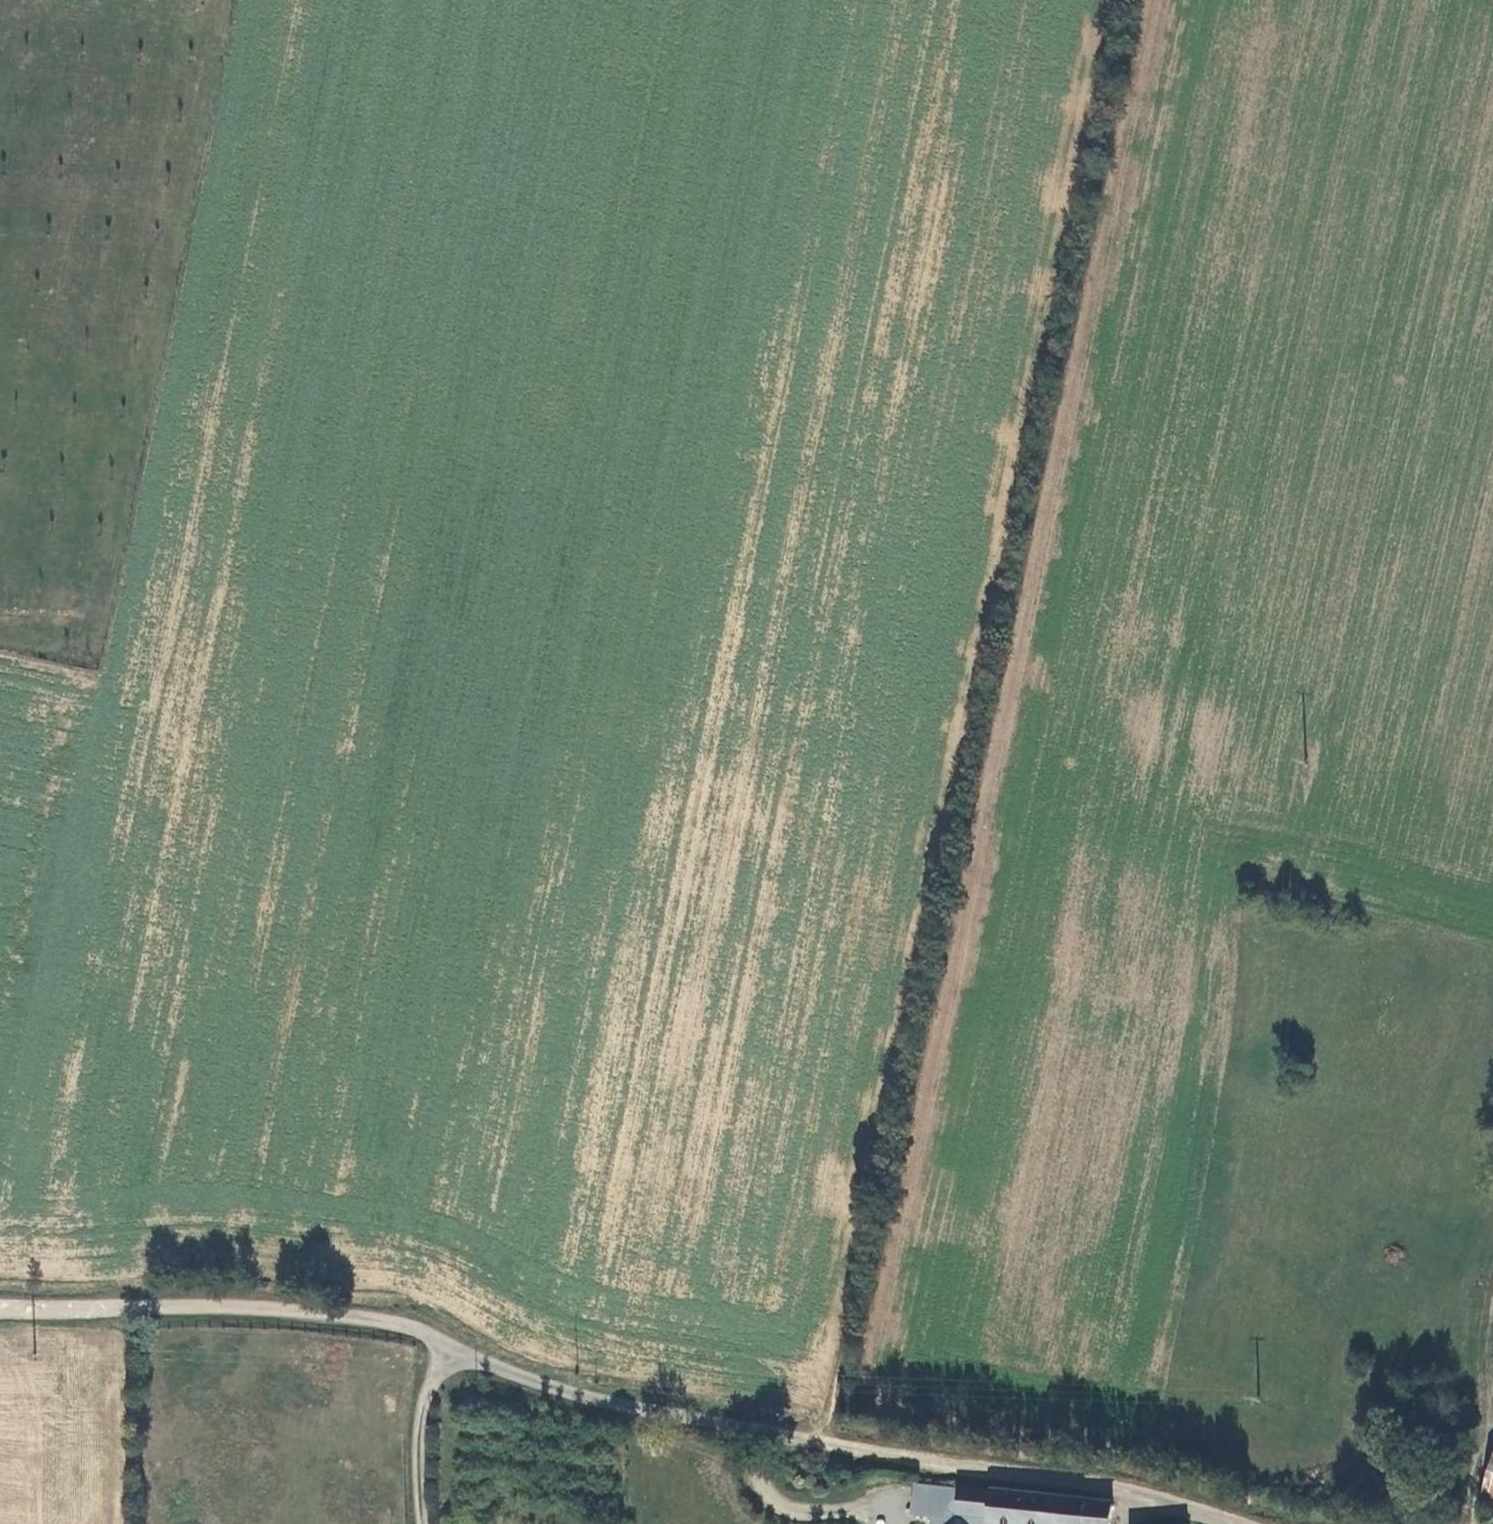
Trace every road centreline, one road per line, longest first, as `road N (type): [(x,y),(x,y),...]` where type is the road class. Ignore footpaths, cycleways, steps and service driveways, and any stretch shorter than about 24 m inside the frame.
road 1 (unclassified): [(451,1351),(634,1407),(1134,1496),(1235,1523)]
road 2 (track): [(0,1311),(243,1307),(410,1327),(451,1351)]

